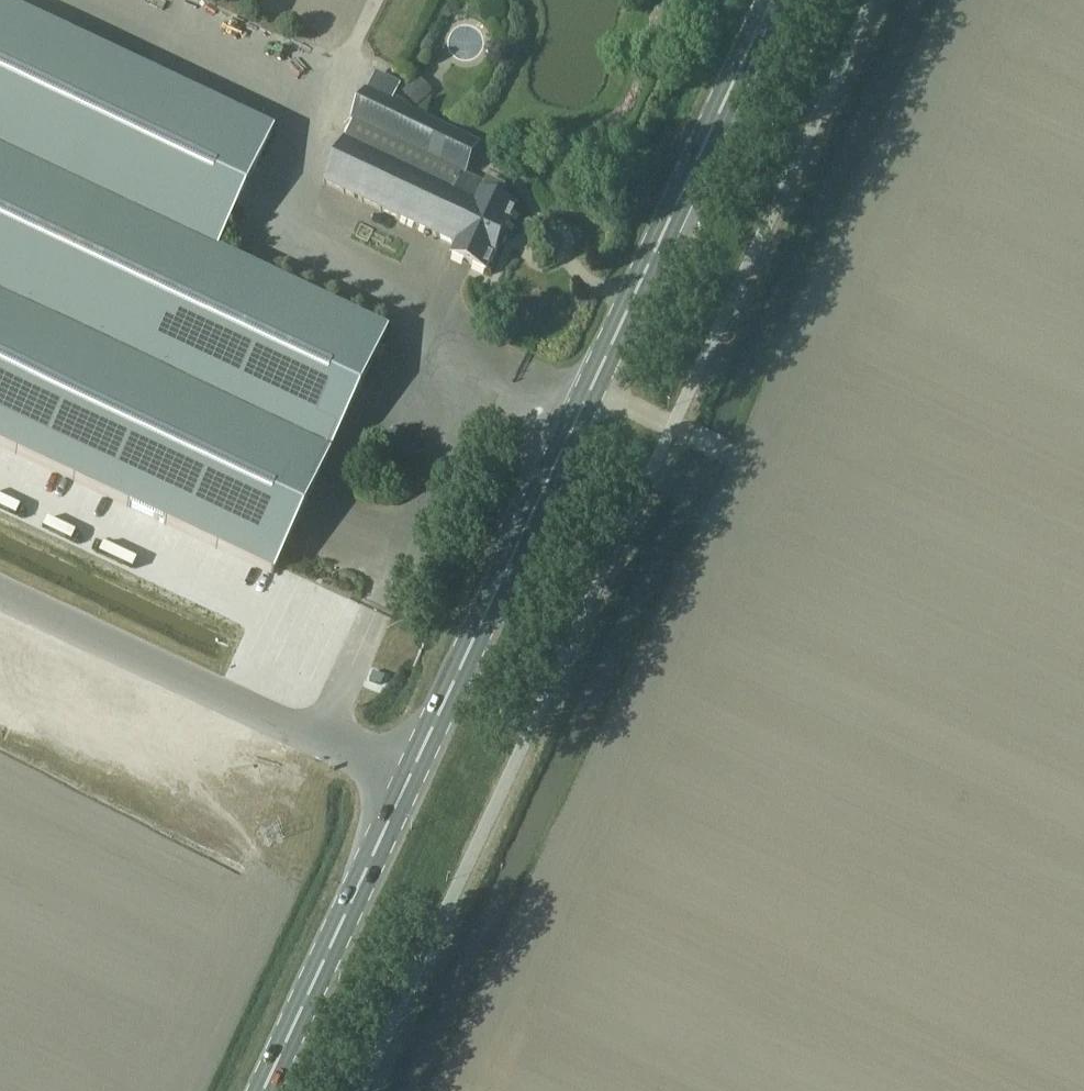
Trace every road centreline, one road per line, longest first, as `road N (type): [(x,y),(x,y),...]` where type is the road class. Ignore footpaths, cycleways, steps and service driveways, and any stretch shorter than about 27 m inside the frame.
road 1 (secondary): [(264,1090),(773,0)]
road 2 (track): [(308,131),(376,0)]

